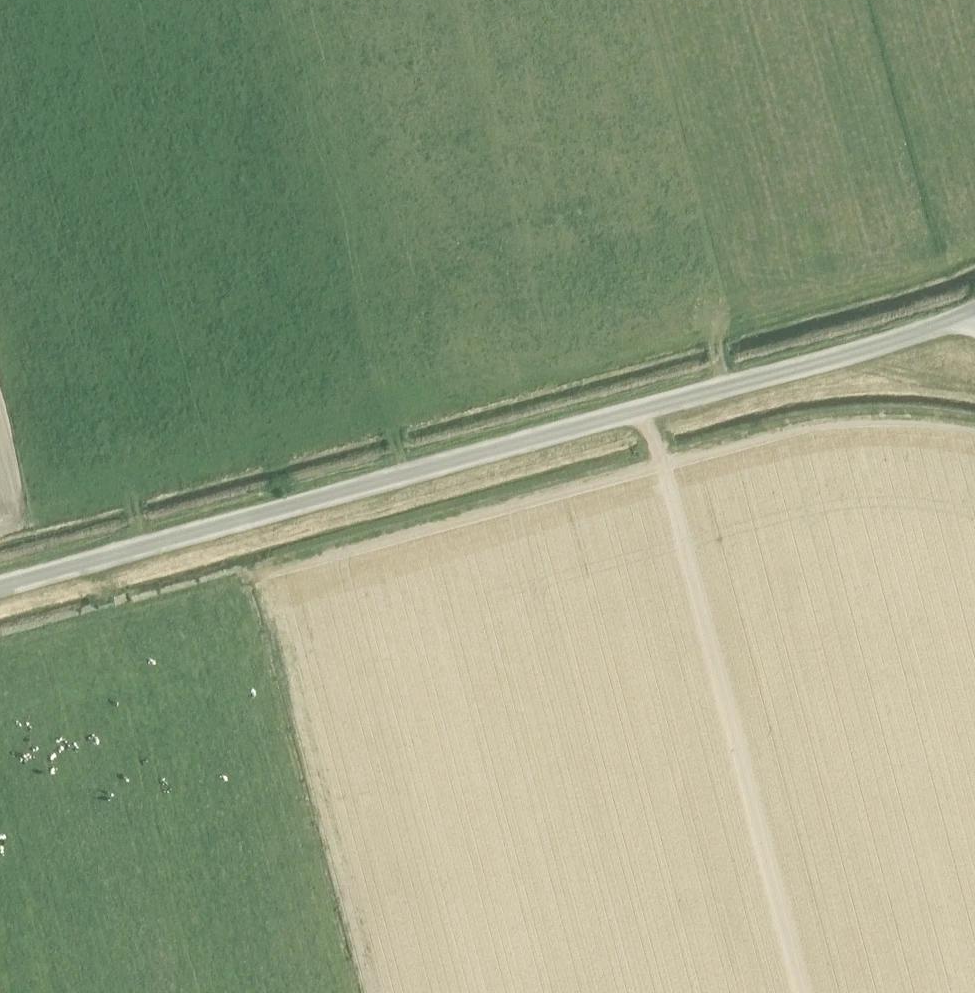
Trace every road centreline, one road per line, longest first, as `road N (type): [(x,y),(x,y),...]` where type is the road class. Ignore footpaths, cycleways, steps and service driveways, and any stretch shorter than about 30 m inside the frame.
road 1 (unclassified): [(974,310),(866,347),(0,584)]

